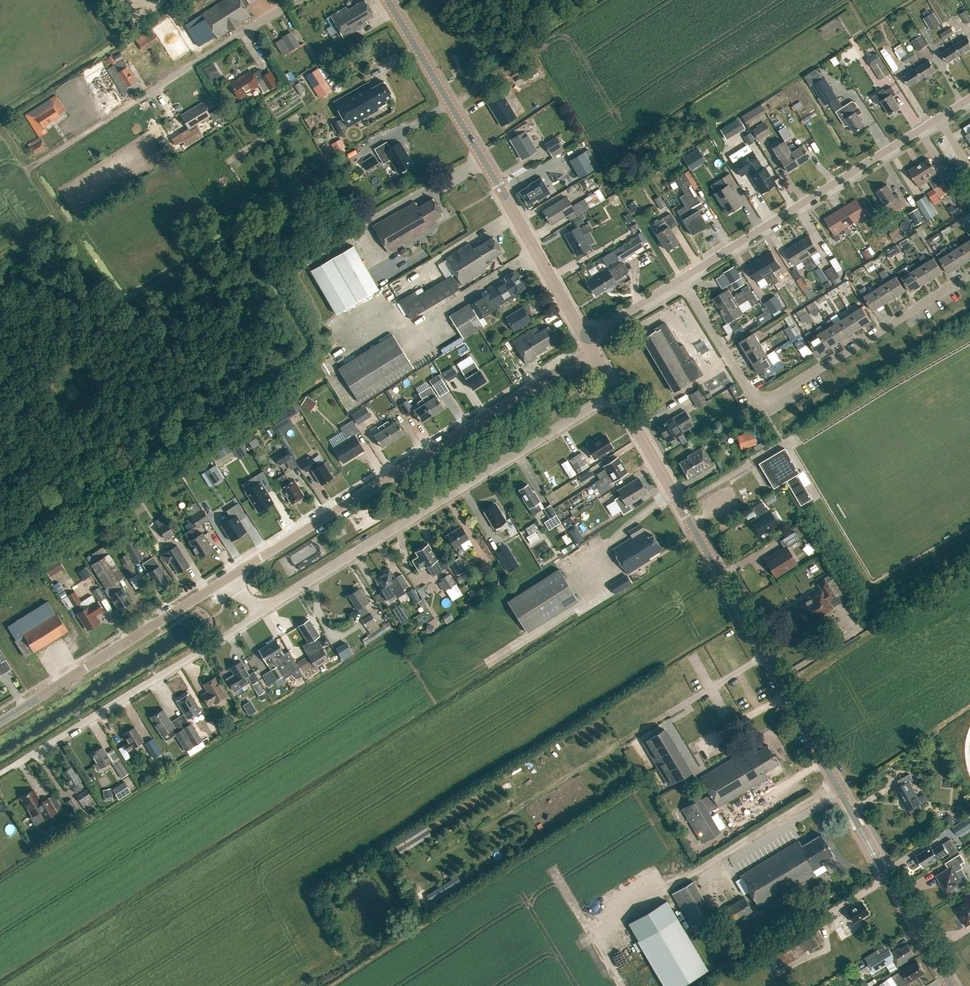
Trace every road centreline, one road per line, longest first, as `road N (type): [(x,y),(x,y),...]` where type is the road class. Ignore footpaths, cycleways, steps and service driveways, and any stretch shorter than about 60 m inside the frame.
road 1 (secondary): [(951,985),(616,390)]
road 2 (unclassified): [(232,576),(591,345)]
road 3 (residential): [(259,613),(616,390)]
road 4 (secondary): [(591,345),(387,0)]
road 5 (residential): [(969,274),(766,399),(748,390),(682,280)]
road 6 (track): [(834,782),(606,923),(600,953),(620,985)]
road 7 (residential): [(300,0),(40,161)]
road 8 (residential): [(0,774),(259,613)]
road 9 (unclassified): [(682,280),(938,119)]
road 10 (unclassified): [(0,723),(232,576)]
road 11 (track): [(668,714),(447,854)]
road 12 (track): [(0,316),(30,306),(51,233),(54,211),(28,169),(40,161)]

